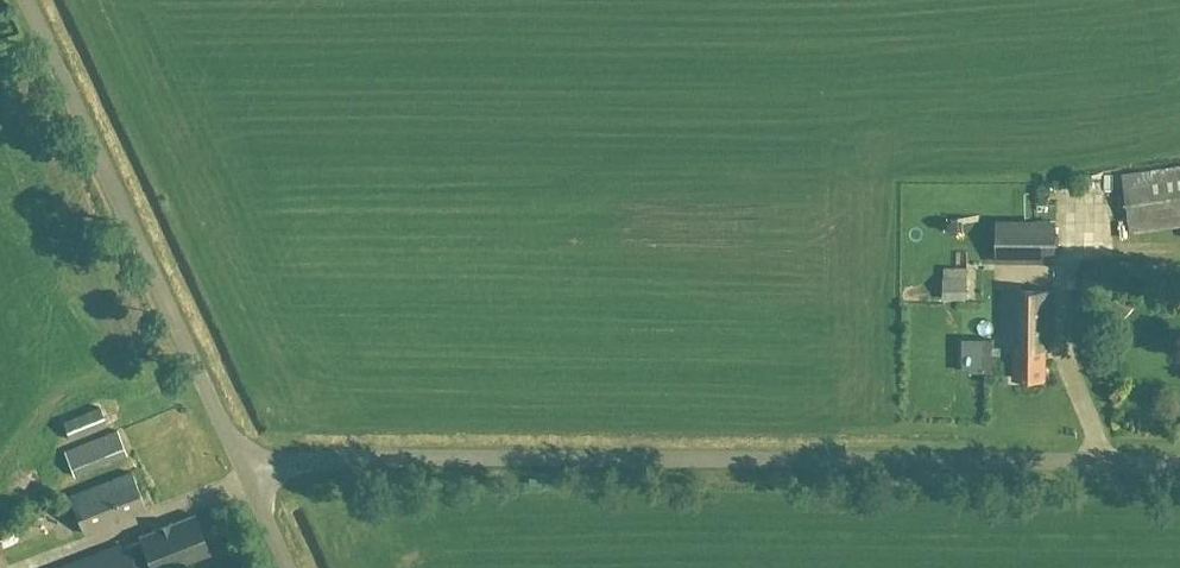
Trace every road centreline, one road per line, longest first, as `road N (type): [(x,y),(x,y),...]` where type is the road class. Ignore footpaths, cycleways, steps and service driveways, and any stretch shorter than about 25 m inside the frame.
road 1 (unclassified): [(1179,466),(483,458),(327,459),(246,476)]
road 2 (unclassified): [(246,476),(24,0)]

